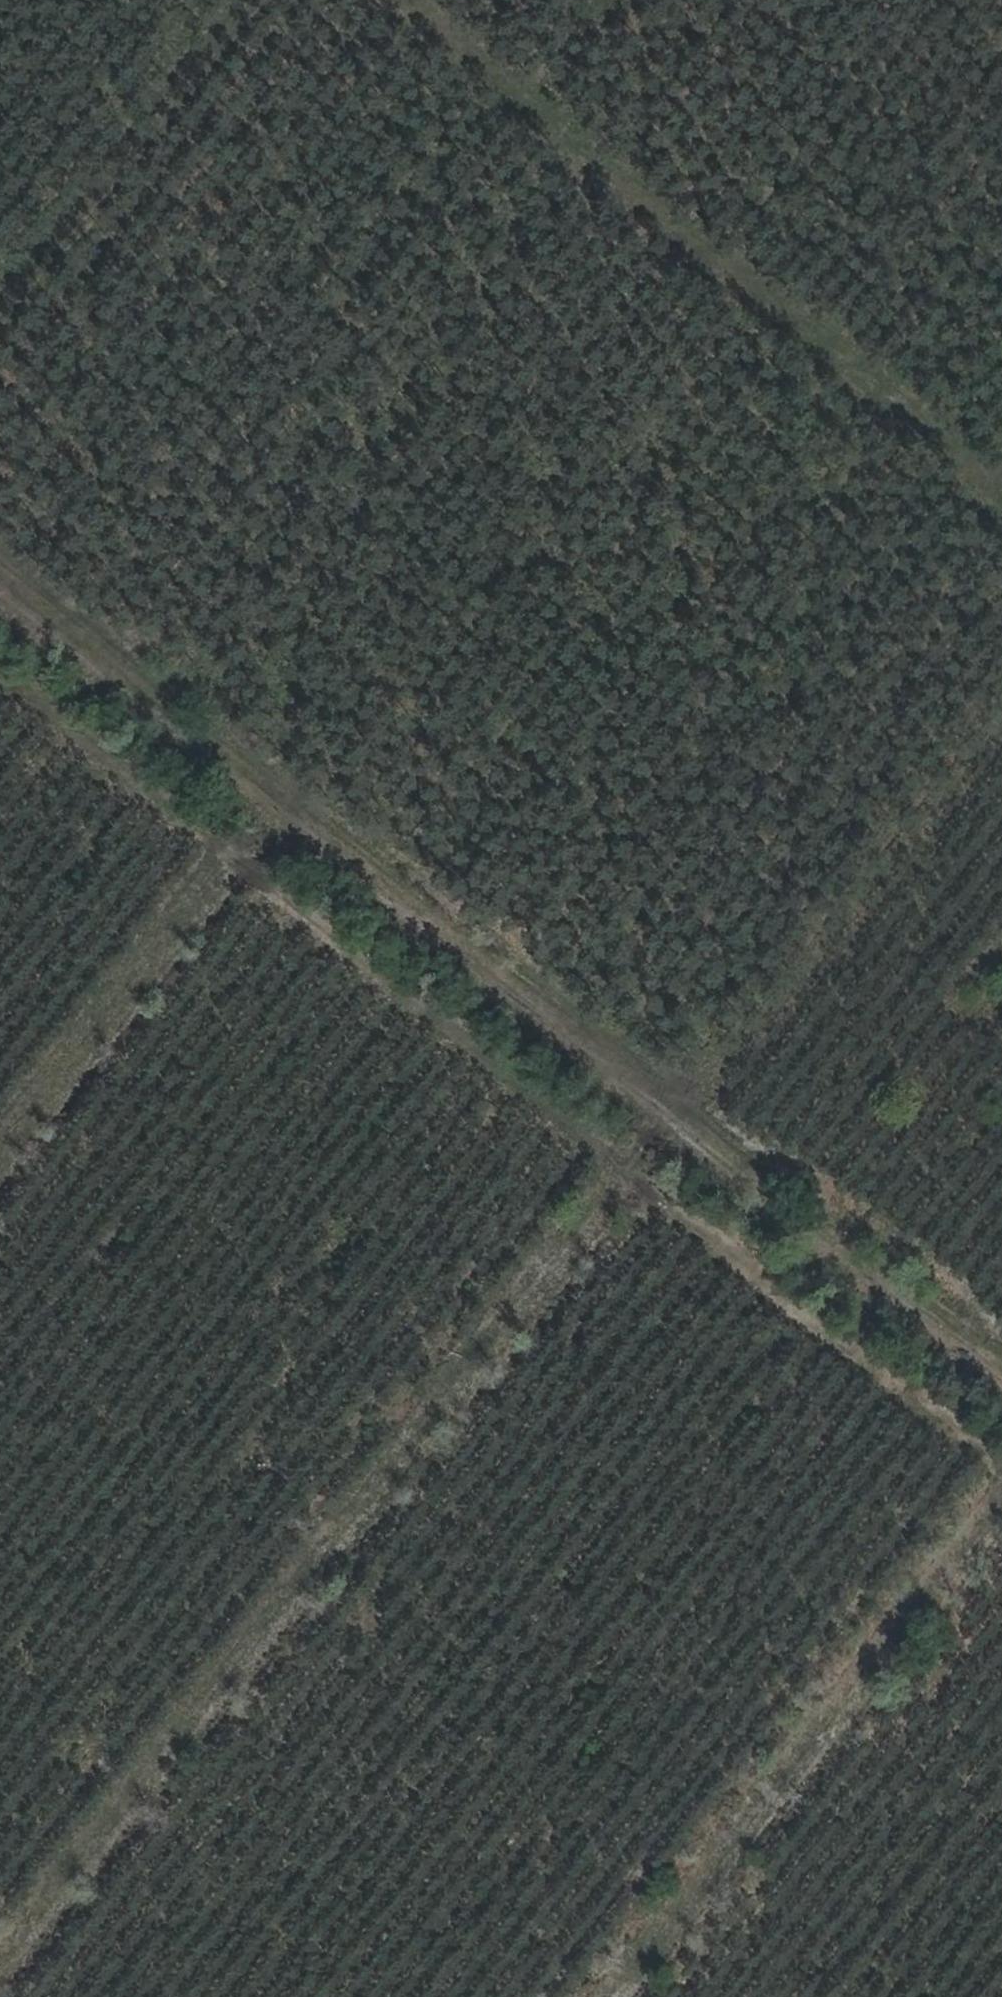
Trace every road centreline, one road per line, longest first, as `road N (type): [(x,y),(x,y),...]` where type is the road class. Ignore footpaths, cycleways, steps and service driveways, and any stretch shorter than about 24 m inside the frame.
road 1 (track): [(1001,1374),(0,584)]
road 2 (track): [(262,0),(0,330)]

